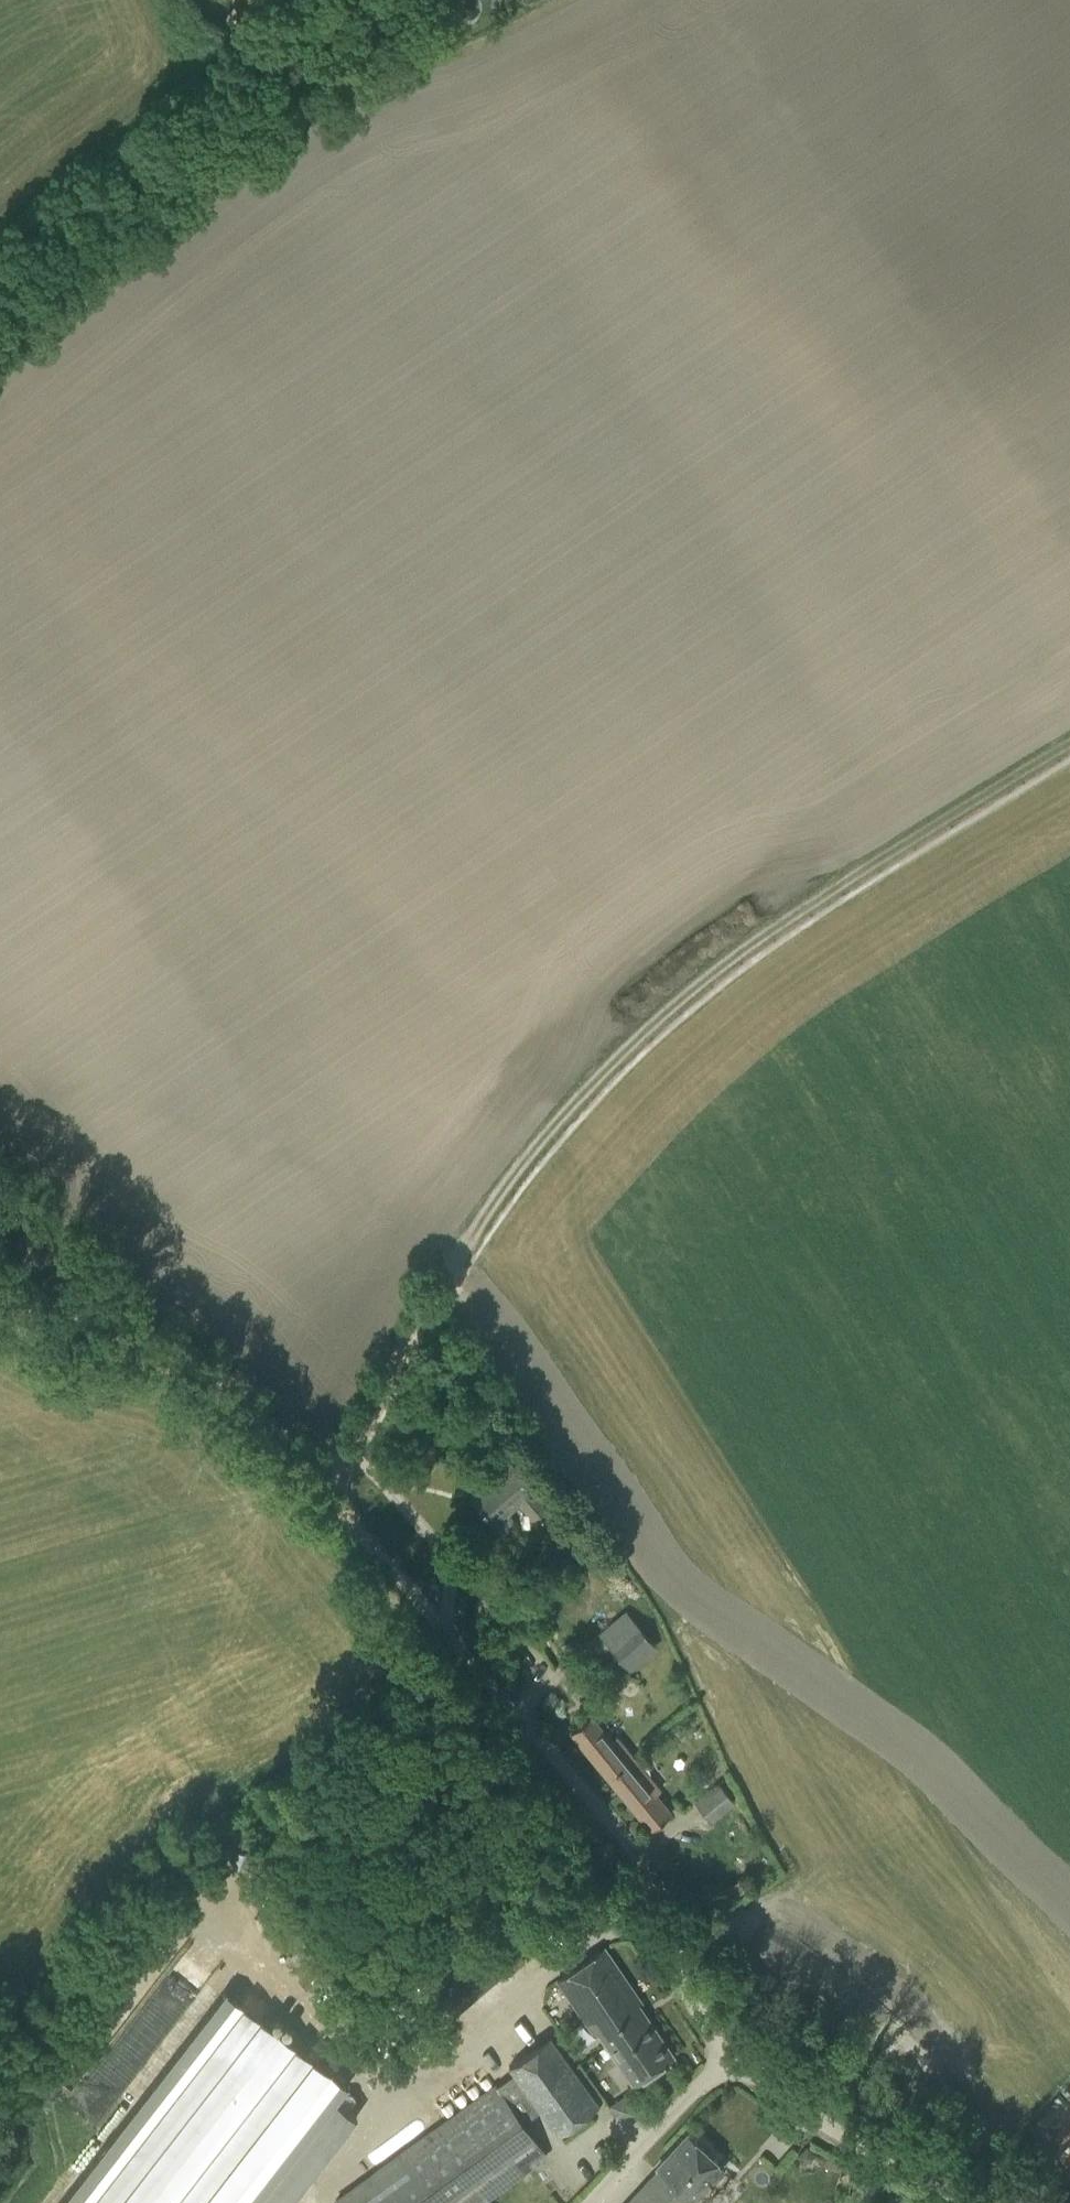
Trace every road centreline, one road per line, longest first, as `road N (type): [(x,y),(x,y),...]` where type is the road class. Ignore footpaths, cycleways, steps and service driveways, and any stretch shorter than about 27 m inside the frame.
road 1 (unclassified): [(972,2202),(770,2096),(714,2041),(684,1985),(674,1940),(618,1841),(523,1716)]
road 2 (track): [(0,1287),(150,1340),(257,1420),(466,1656)]
road 3 (track): [(0,2008),(35,1999),(170,1855),(466,1656)]

